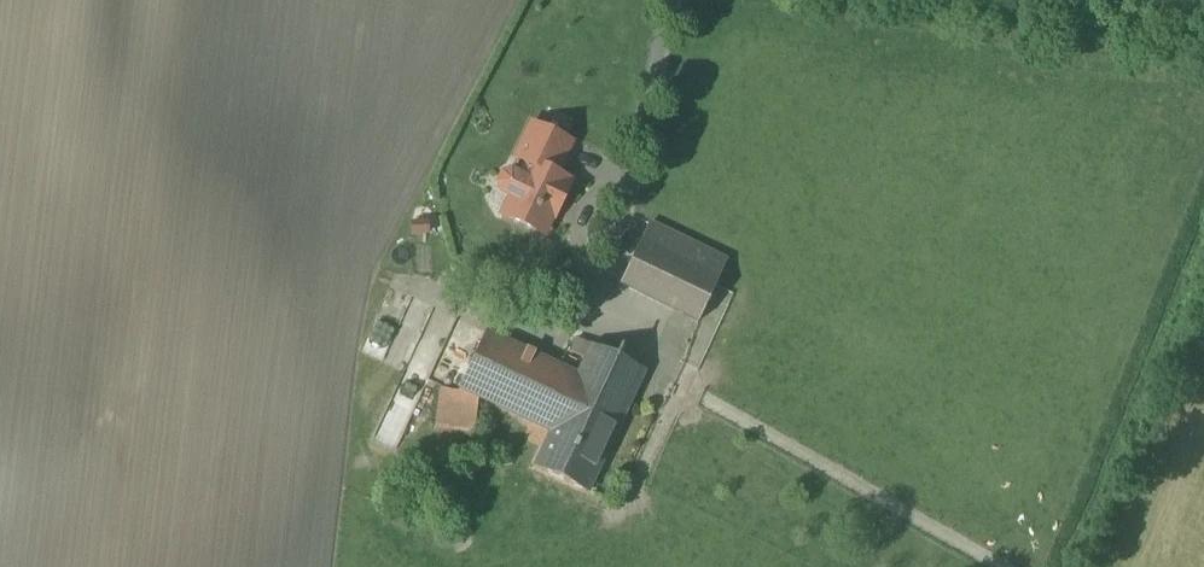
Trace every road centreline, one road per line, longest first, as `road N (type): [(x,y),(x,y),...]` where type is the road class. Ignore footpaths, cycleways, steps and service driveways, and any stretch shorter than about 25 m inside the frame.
road 1 (track): [(1005,566),(673,383)]
road 2 (unclassified): [(1083,0),(1203,18)]

